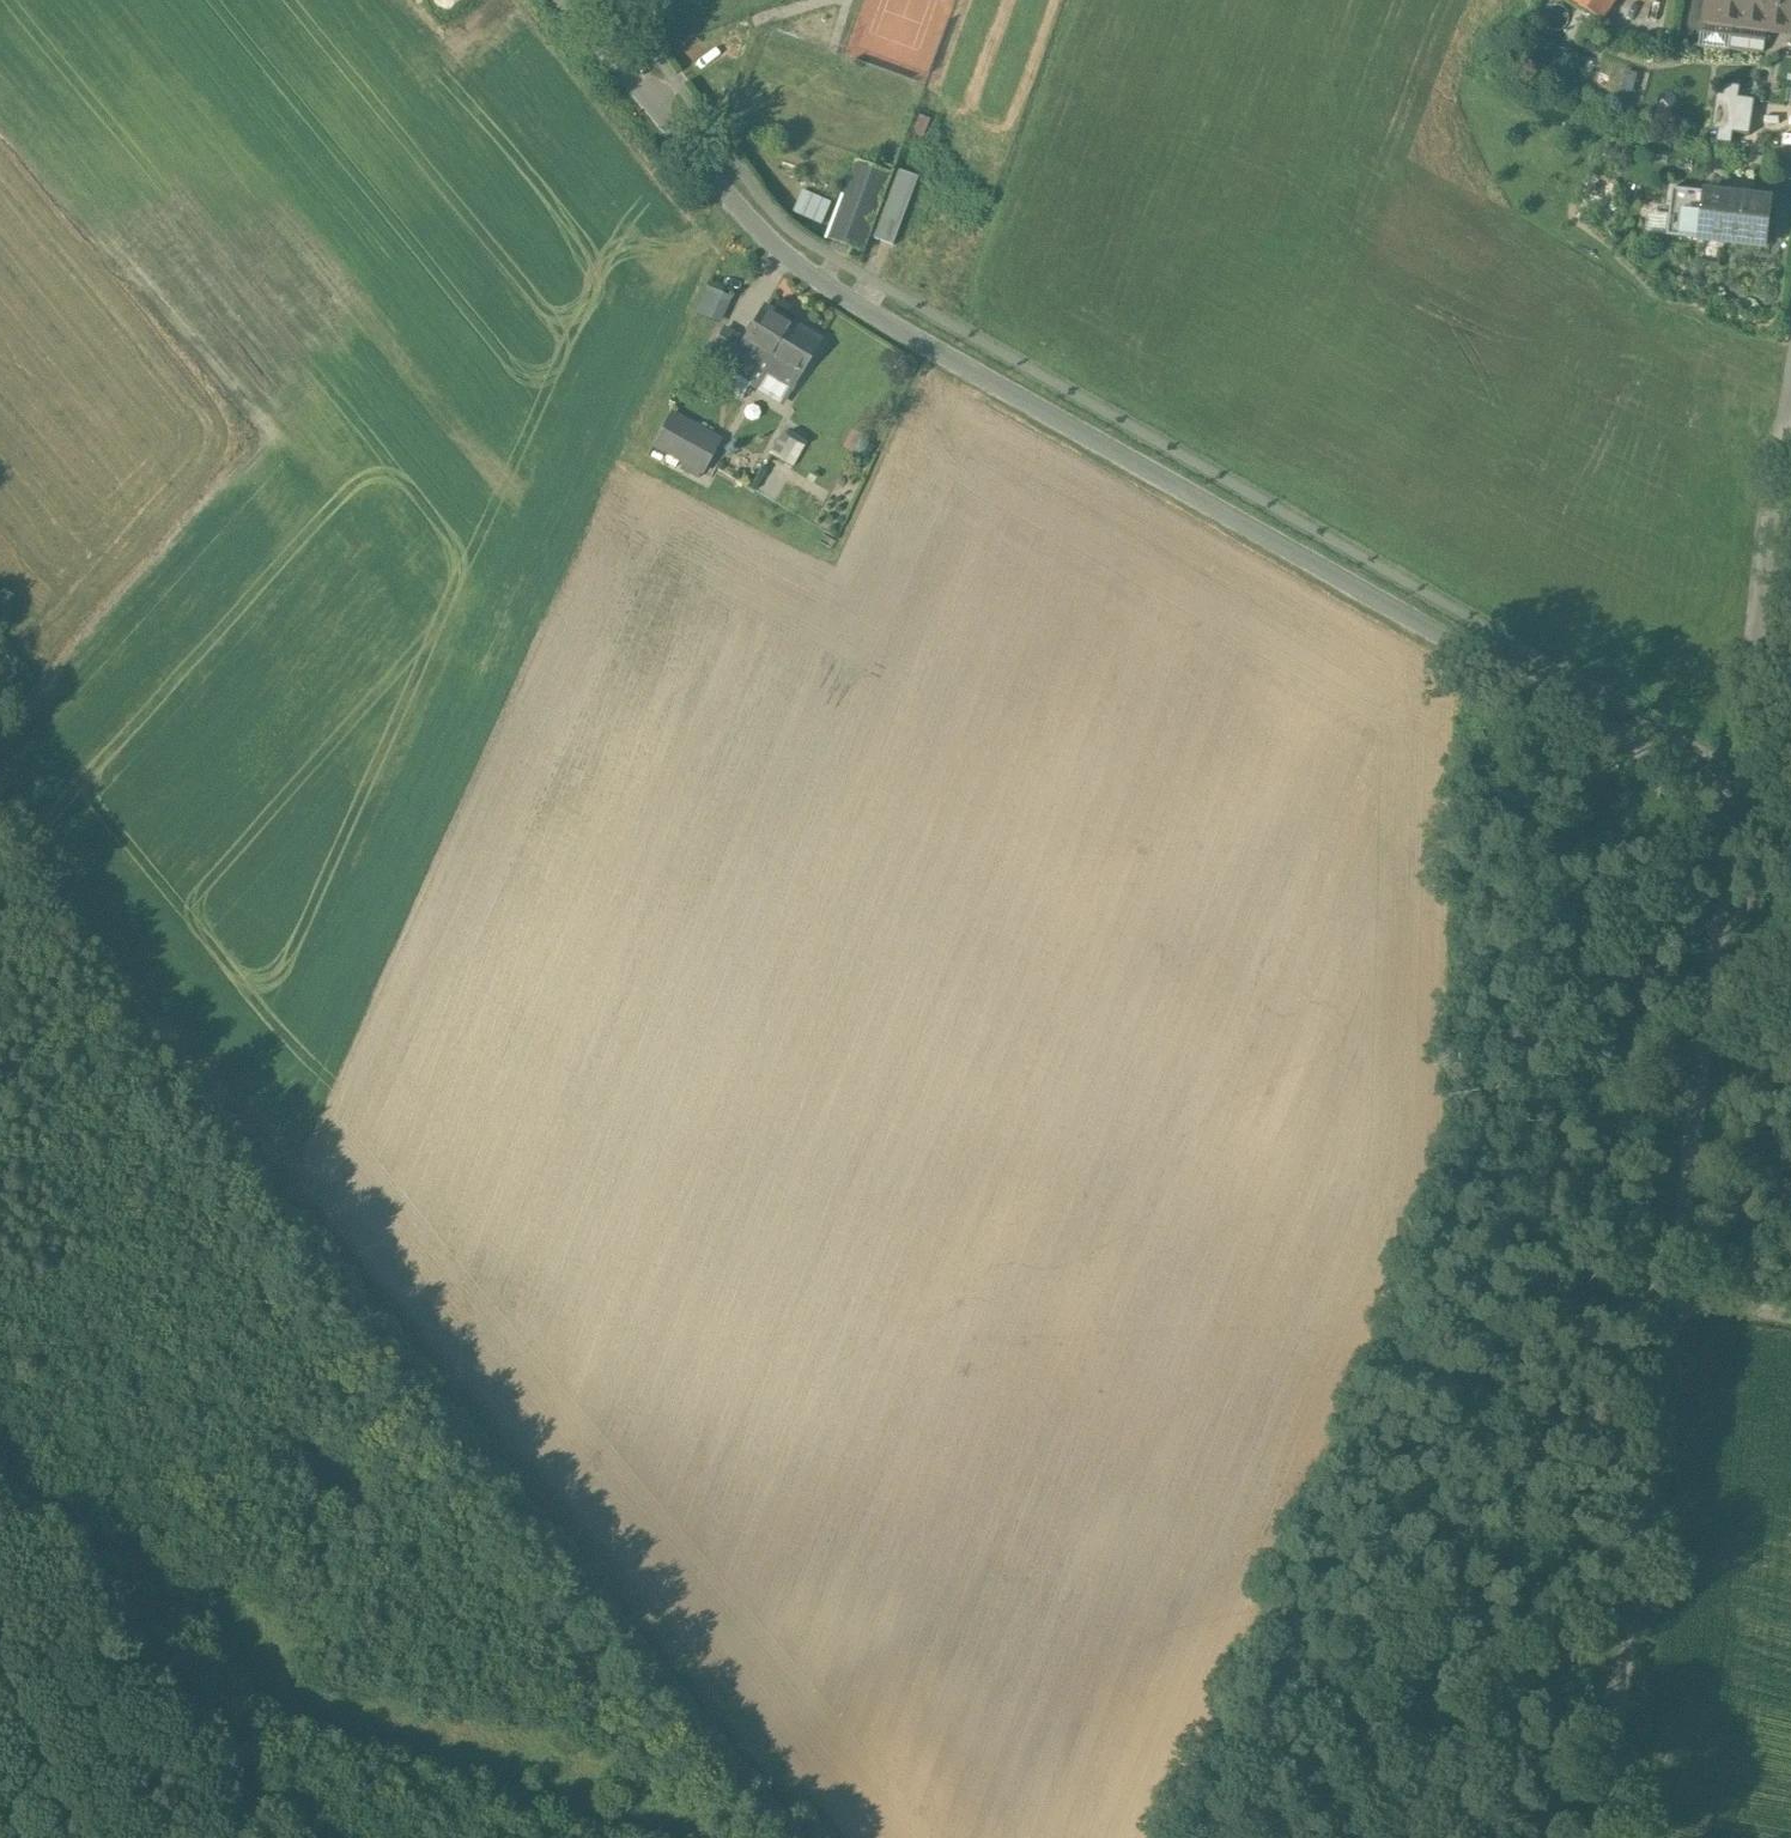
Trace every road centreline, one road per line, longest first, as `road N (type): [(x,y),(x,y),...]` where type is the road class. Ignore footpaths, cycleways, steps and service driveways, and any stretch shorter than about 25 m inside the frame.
road 1 (unclassified): [(1735,801),(780,263),(557,0)]
road 2 (unclassified): [(1790,1320),(1676,1296),(1735,801)]
road 3 (track): [(1676,1296),(1626,1691)]
road 4 (unclassified): [(1790,429),(1735,801)]
road 5 (track): [(1626,1691),(1607,1837)]

